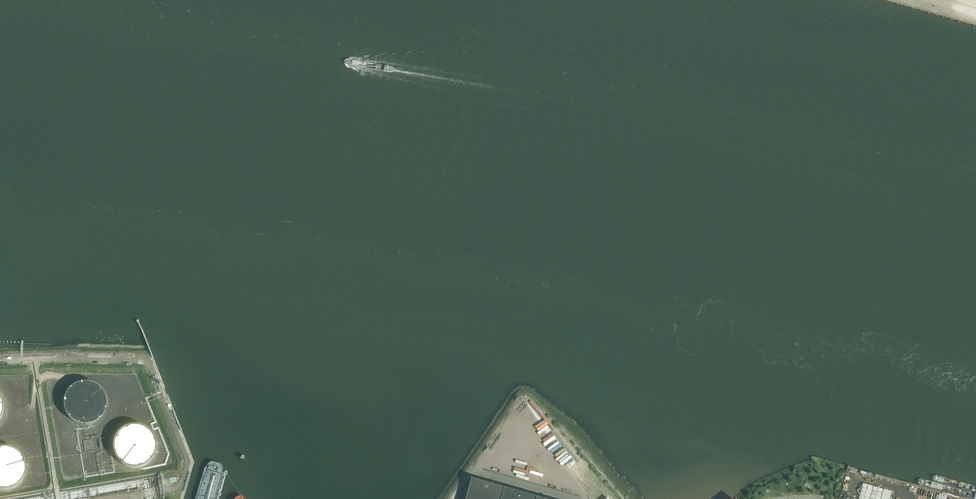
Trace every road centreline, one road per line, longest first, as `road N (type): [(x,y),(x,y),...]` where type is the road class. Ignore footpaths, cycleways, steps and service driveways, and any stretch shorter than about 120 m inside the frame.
road 1 (motorway): [(807,498),(726,382),(651,246),(604,132),(567,0)]
road 2 (motorway): [(787,498),(699,370),(633,246),(585,127),(549,0)]
road 3 (motorway): [(497,0),(530,122),(580,253),(650,389),(724,498)]
road 4 (motorway): [(486,0),(527,147),(574,267),(639,390),(711,498)]

